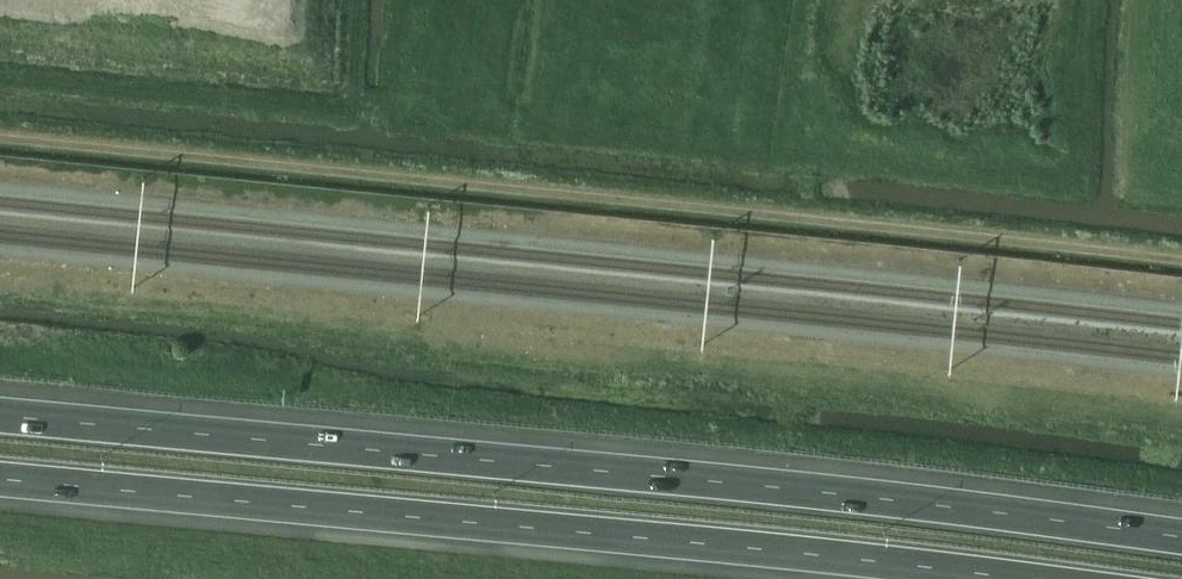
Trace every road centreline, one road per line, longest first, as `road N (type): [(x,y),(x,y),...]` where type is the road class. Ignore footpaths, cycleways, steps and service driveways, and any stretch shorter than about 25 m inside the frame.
road 1 (motorway): [(1181,539),(978,510),(0,417)]
road 2 (motorway): [(0,480),(1015,578)]

